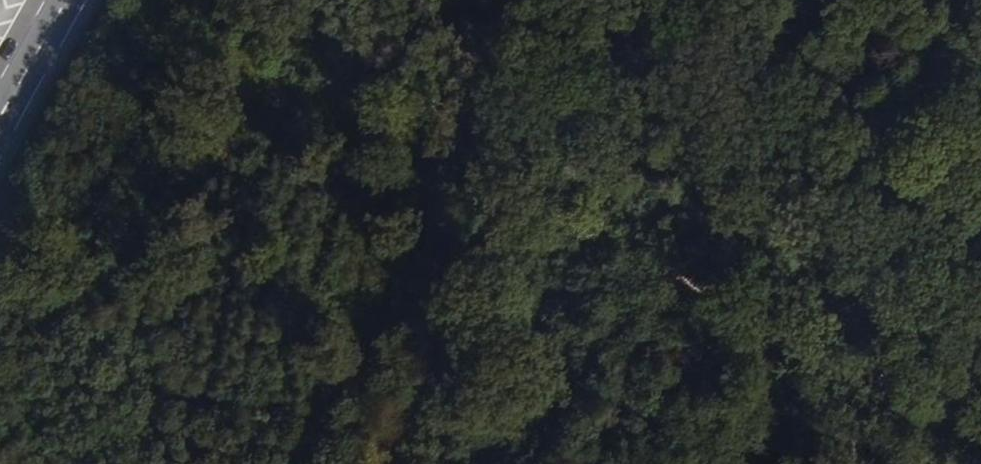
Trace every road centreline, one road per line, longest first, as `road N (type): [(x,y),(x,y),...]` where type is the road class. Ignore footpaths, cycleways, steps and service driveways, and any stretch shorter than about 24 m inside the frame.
road 1 (track): [(564,0),(490,184),(980,431)]
road 2 (track): [(384,463),(490,184)]

